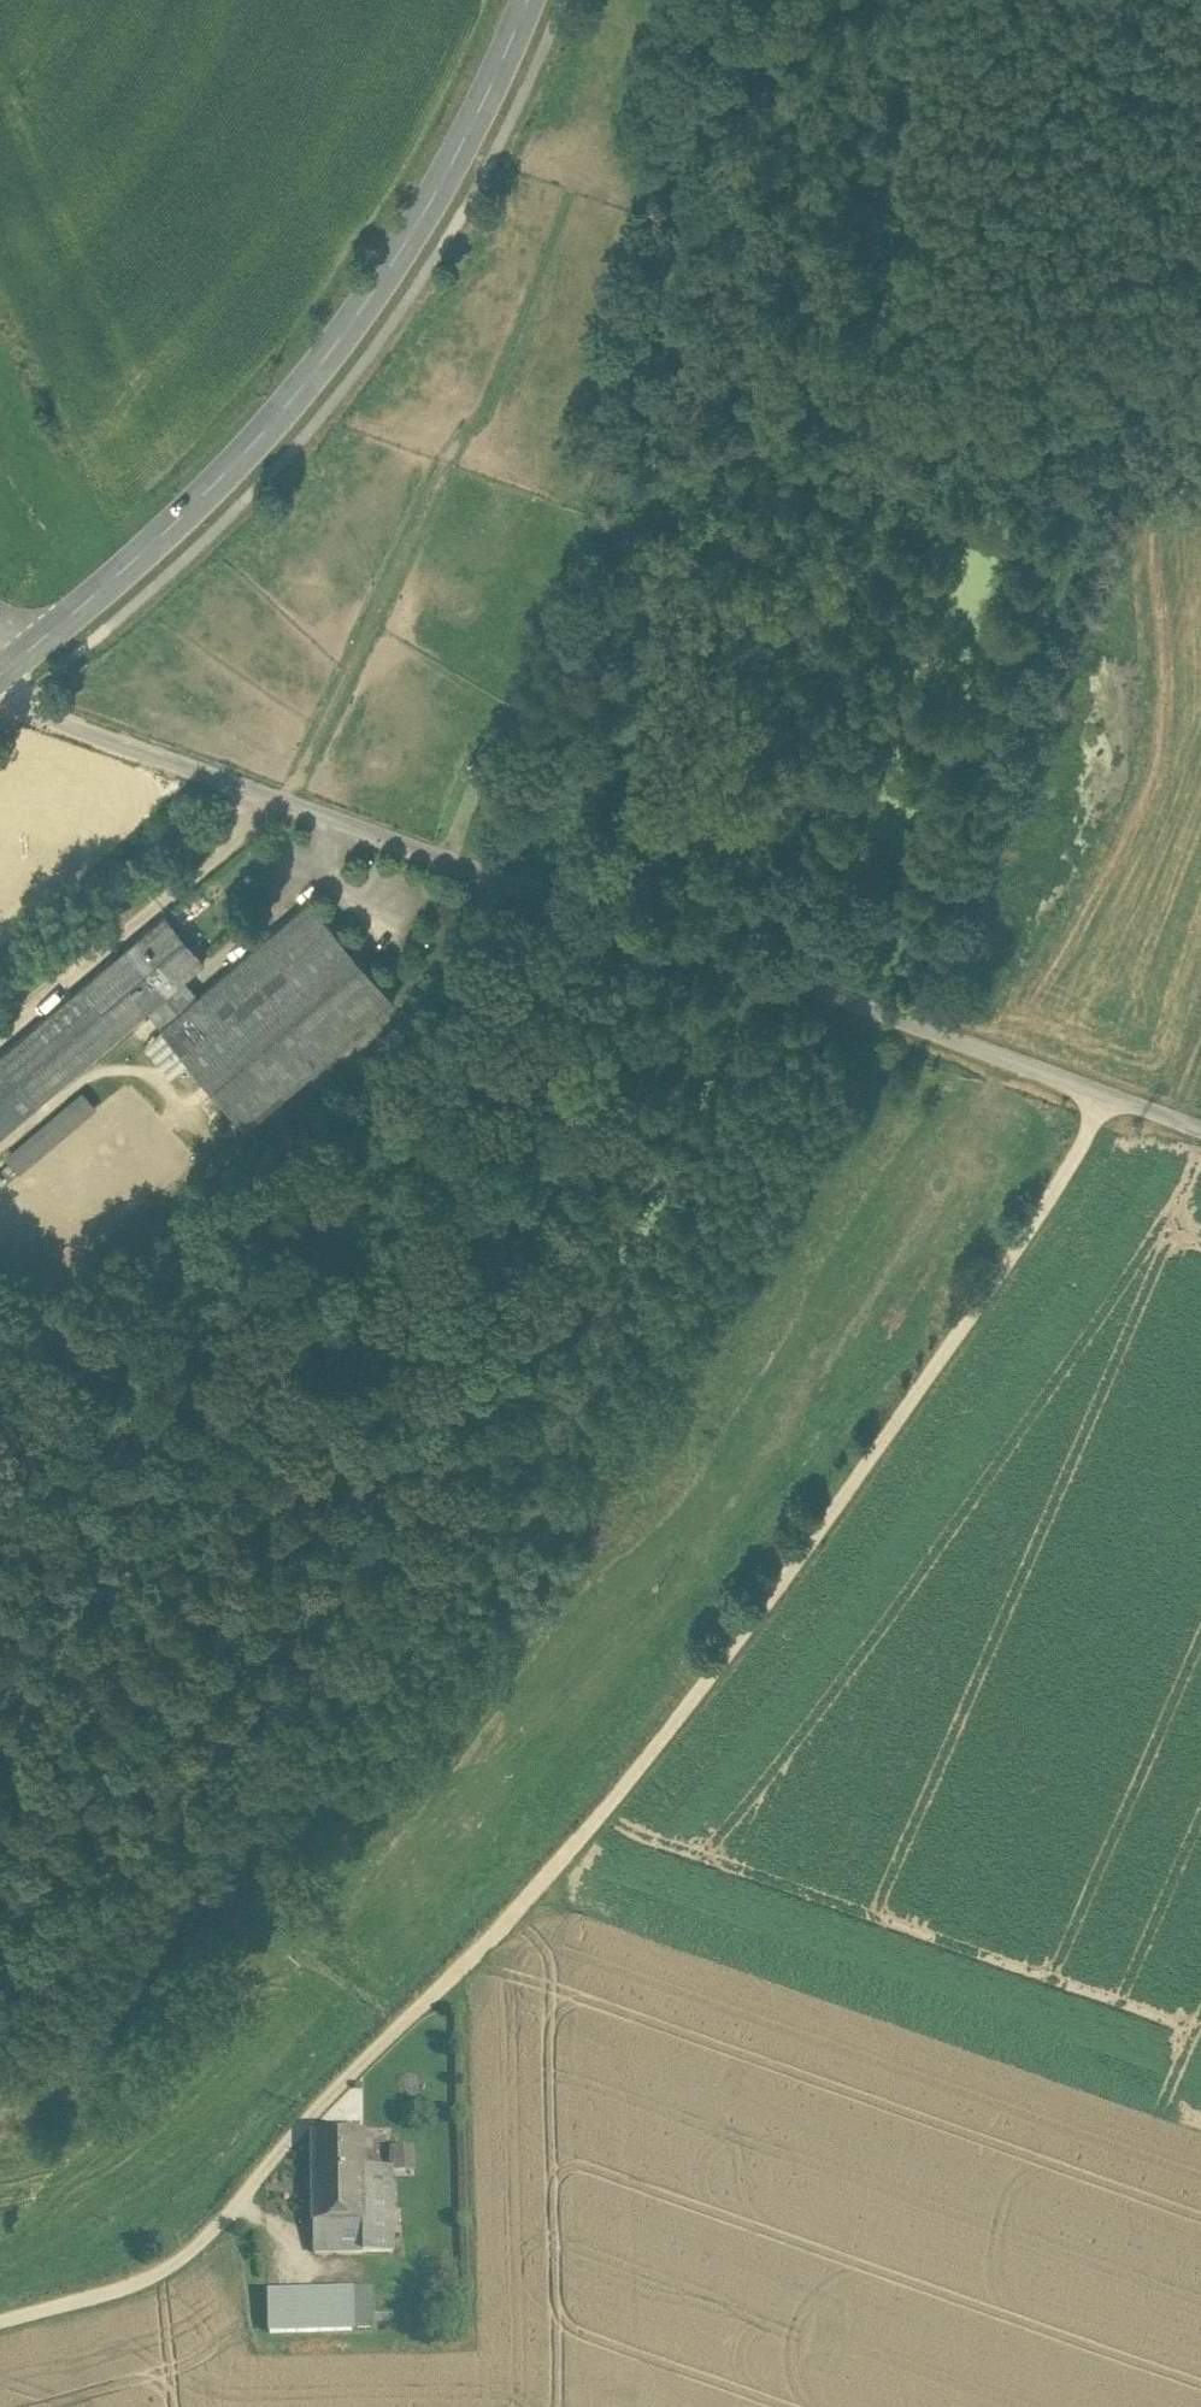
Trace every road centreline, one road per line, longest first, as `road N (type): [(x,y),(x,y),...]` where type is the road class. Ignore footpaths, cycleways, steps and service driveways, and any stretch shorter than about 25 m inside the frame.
road 1 (track): [(0,2321),(101,2296),(184,2261),(314,2112),(555,1878),(883,1437),(1108,1096)]
road 2 (unclassified): [(4,669),(21,702),(62,720),(1200,1129)]
road 3 (secondary): [(4,669),(133,562),(298,390),(444,178),(527,0)]

